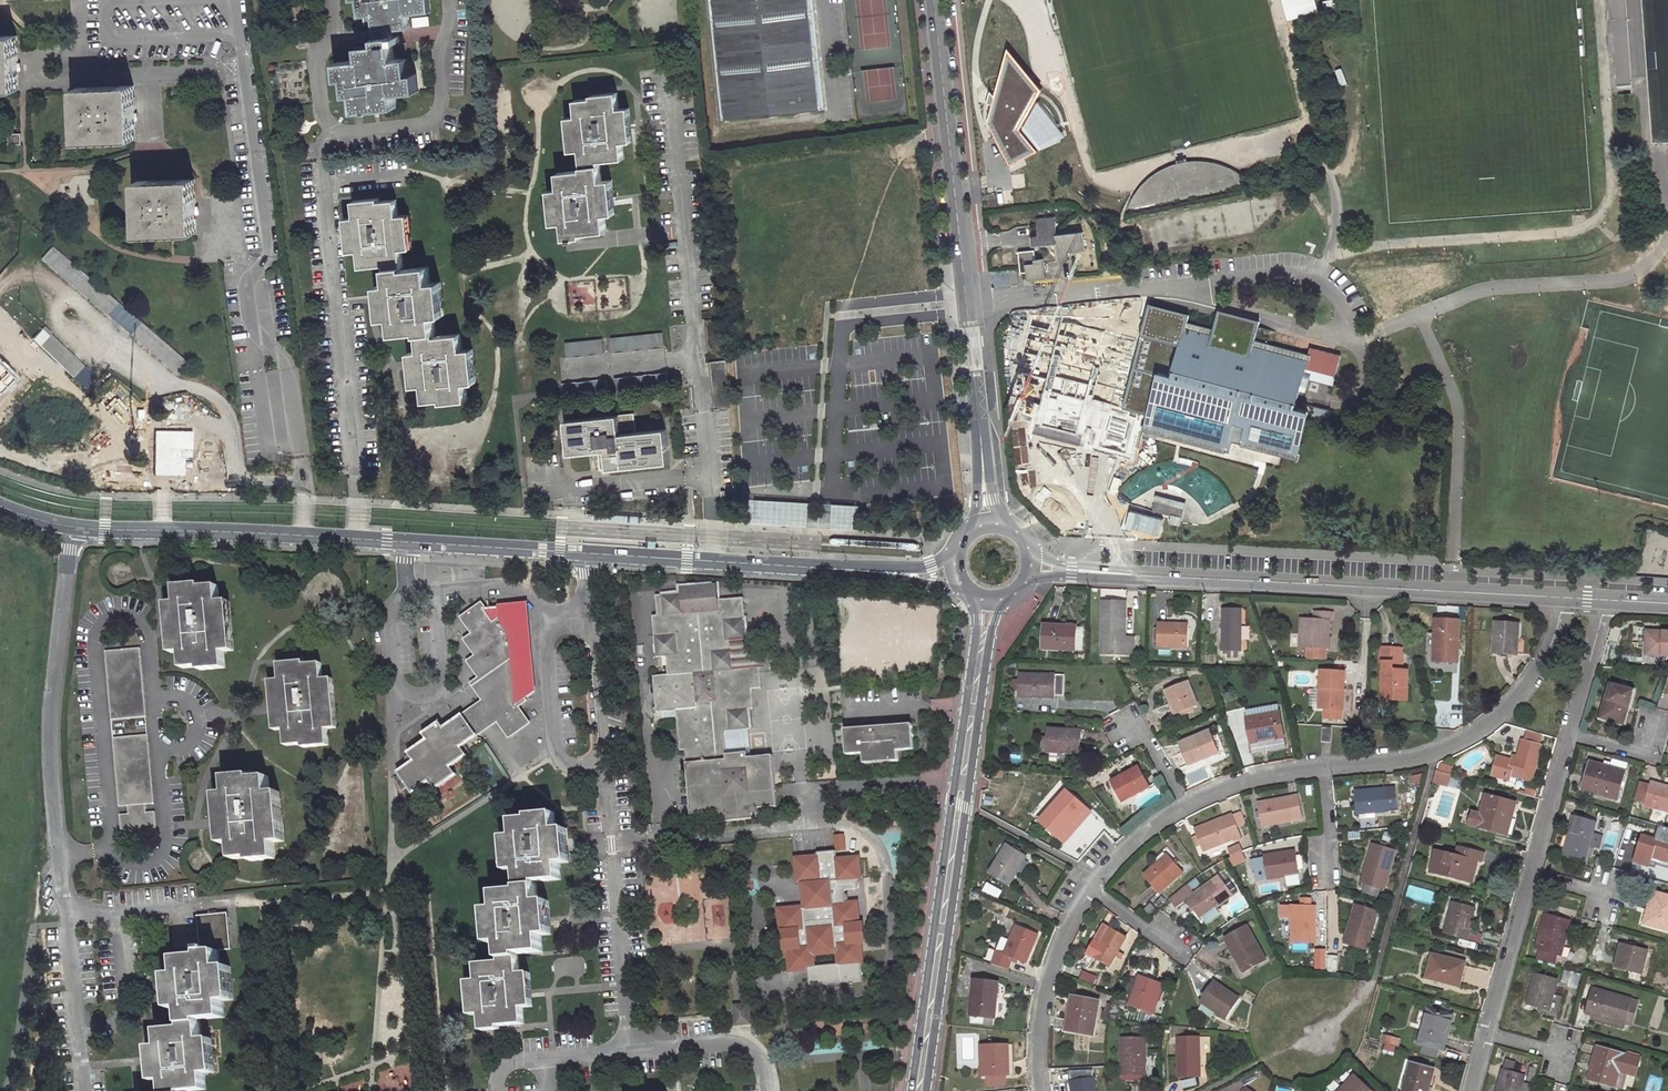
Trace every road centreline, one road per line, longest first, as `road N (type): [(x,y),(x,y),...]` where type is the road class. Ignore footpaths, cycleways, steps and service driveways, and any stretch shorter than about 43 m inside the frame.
road 1 (residential): [(85,1090),(49,739),(73,527)]
road 2 (tertiary): [(1031,567),(1562,597)]
road 3 (residential): [(933,0),(988,526)]
road 4 (residential): [(988,602),(920,1090)]
road 5 (residential): [(711,561),(667,72)]
road 6 (residential): [(584,553),(631,1039)]
road 7 (residential): [(356,538),(322,160),(322,143),(335,134)]
road 8 (residential): [(1562,597),(1537,676),(1480,729),(1408,761),(1324,769)]
road 9 (tertiary): [(73,527),(356,538)]
road 10 (tertiary): [(711,561),(957,577)]
road 11 (tertiary): [(356,538),(584,553)]
road 12 (residential): [(335,134),(429,124),(441,100),(437,58),(448,0)]
road 13 (residential): [(1088,891),(1052,978),(1042,1025),(1043,1090)]
road 14 (residential): [(631,1039),(655,1049),(733,1043),(756,1055),(768,1090)]
road 15 (residential): [(1532,883),(1492,1036)]
road 16 (residential): [(1572,734),(1532,883)]
road 17 (residential): [(1324,769),(1256,777),(1186,808)]
road 18 (residential): [(1604,599),(1572,734)]
road 19 (residential): [(331,0),(335,32),(317,56),(330,127)]
road 20 (residential): [(1186,808),(1088,891)]
road 21 (tertiary): [(584,553),(711,561)]

